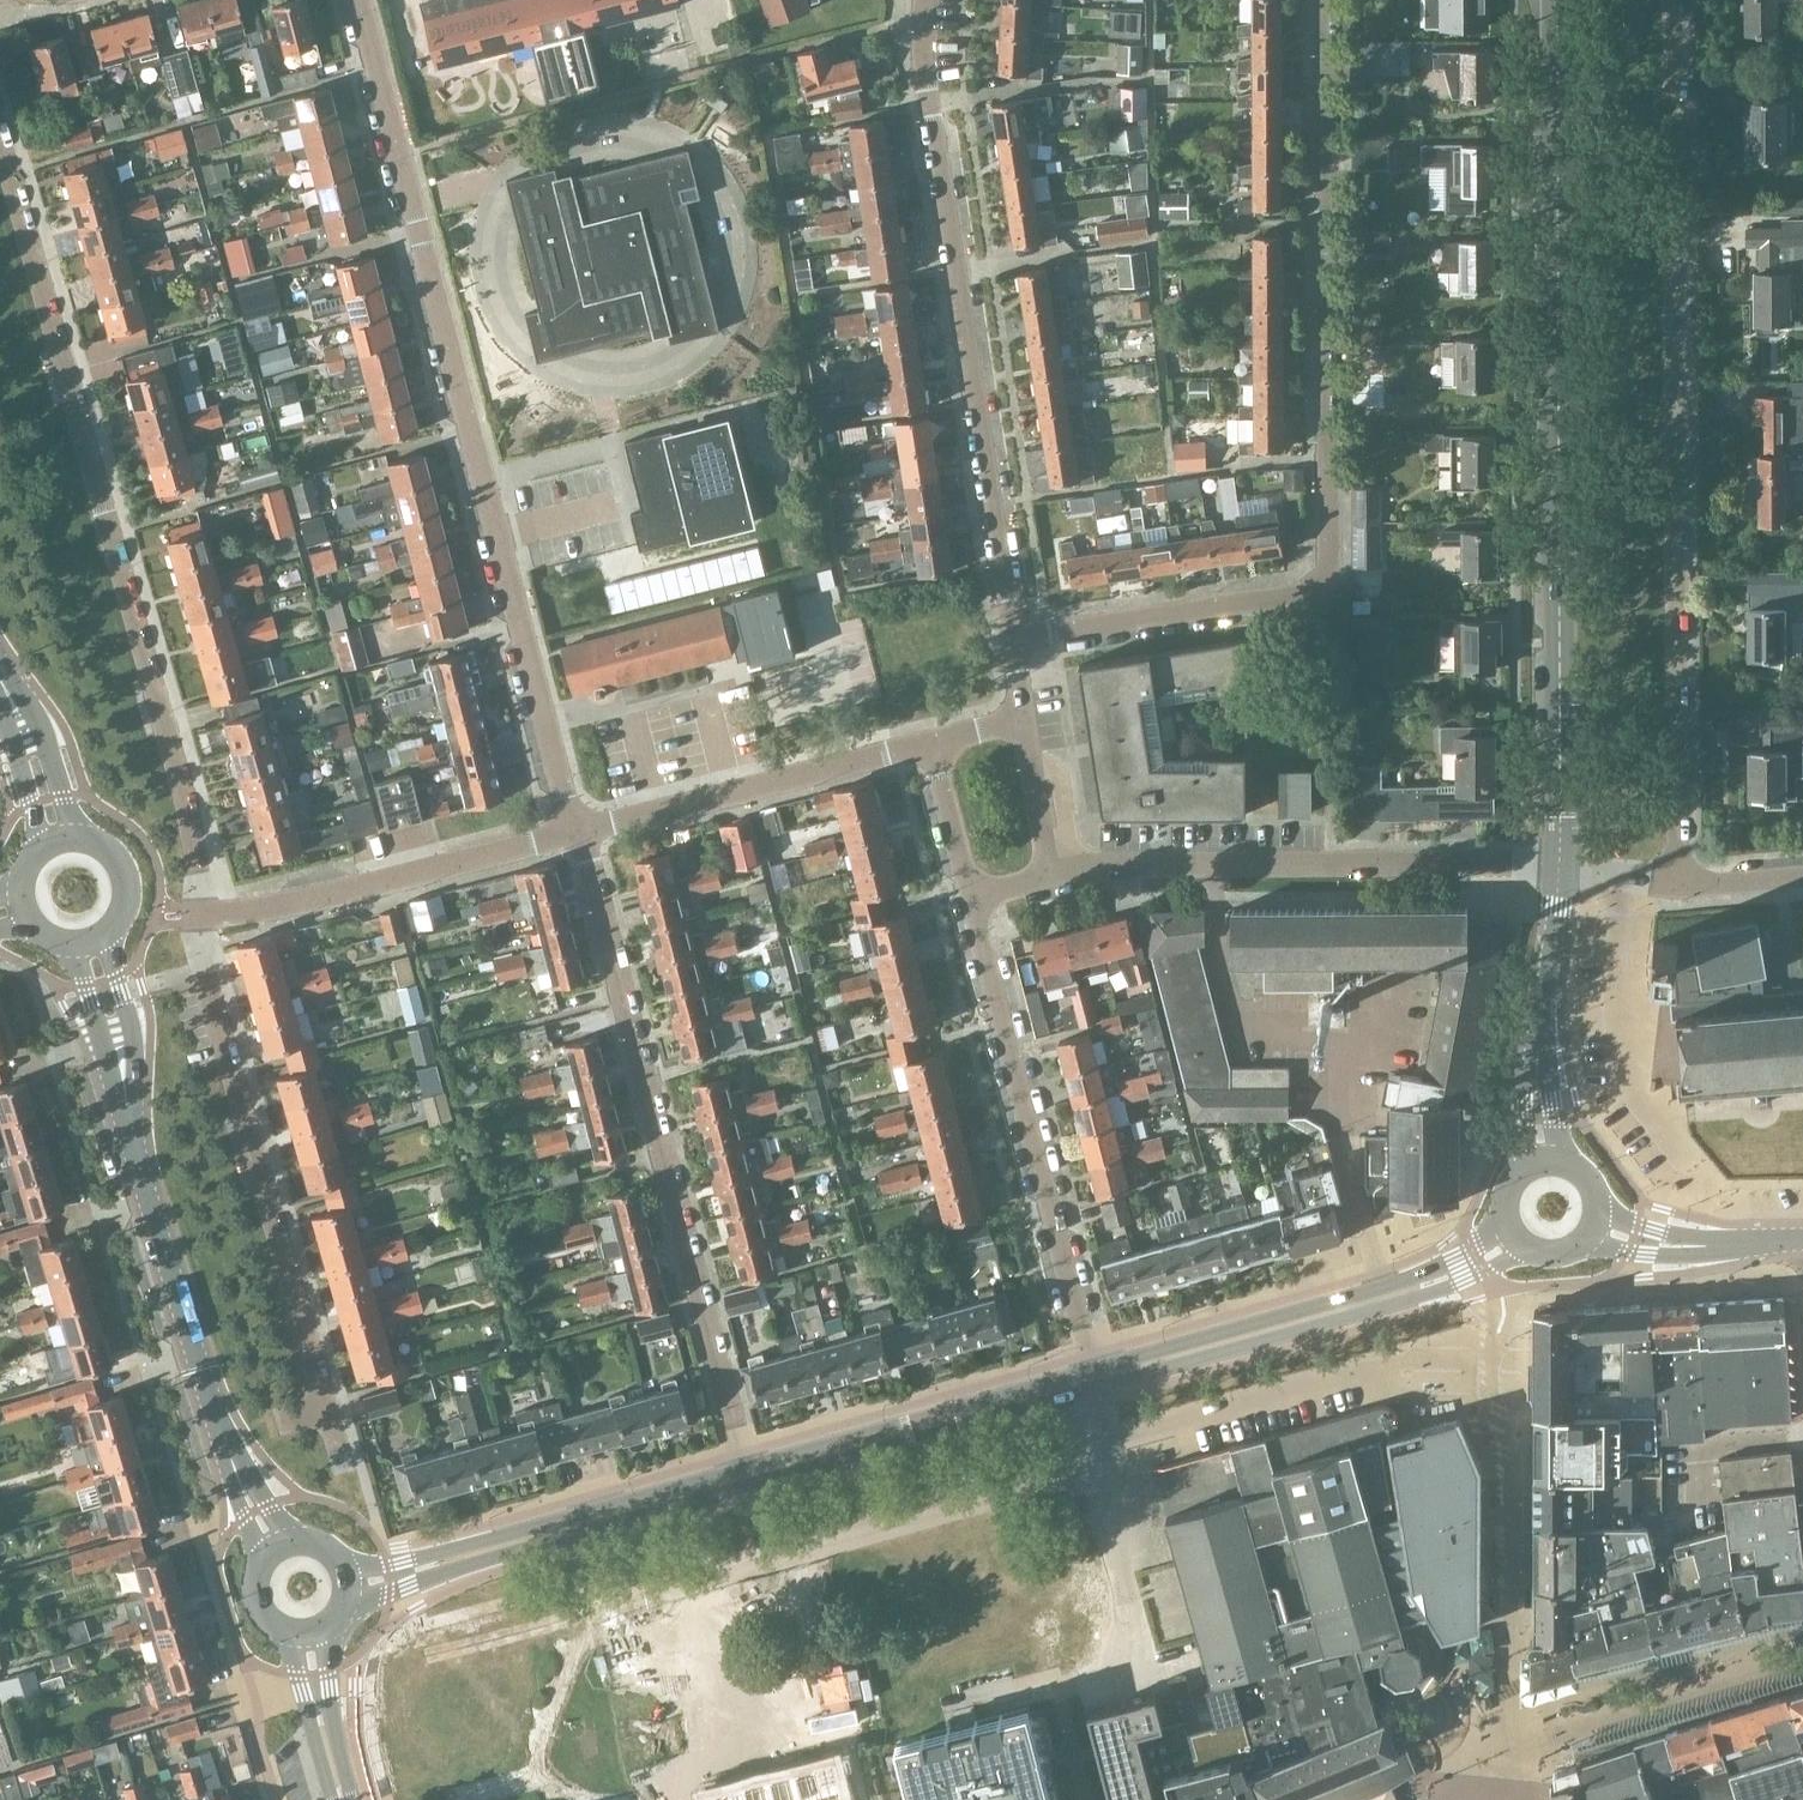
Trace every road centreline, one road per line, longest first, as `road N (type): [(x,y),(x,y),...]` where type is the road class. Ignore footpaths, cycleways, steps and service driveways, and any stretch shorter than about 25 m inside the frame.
road 1 (residential): [(1011,637),(1301,593),(1327,576),(1326,0)]
road 2 (residential): [(1677,882),(1674,0)]
road 3 (tertiary): [(1559,865),(1557,0)]
road 4 (unclassified): [(360,0),(577,830)]
road 5 (residential): [(199,913),(181,785),(0,137)]
road 6 (residential): [(748,1475),(577,830)]
road 7 (residential): [(1011,637),(925,84)]
road 8 (unclassified): [(1048,876),(1114,863),(1559,865)]
road 9 (residential): [(325,1408),(200,961),(199,913)]
road 10 (residential): [(1095,1377),(970,896)]
road 11 (residential): [(199,913),(329,894),(577,830)]
road 12 (unclassified): [(577,830),(931,741)]
road 13 (tertiary): [(748,1475),(1095,1377)]
road 14 (secondary): [(125,1106),(225,1449)]
road 15 (tertiary): [(1095,1377),(1401,1291)]
road 16 (tertiary): [(457,1557),(748,1475)]
road 17 (tertiary): [(1537,1065),(1559,865)]
road 18 (secondary): [(82,837),(32,709),(0,674)]
road 19 (secondary): [(125,1106),(134,1090),(134,1044),(108,930)]
road 20 (secondary): [(352,1799),(332,1723),(330,1624)]
road 21 (secondary): [(280,1629),(331,1799)]
road 22 (secondary): [(63,943),(125,1106)]
road 23 (unclassified): [(970,896),(931,741)]
road 24 (unclassified): [(1048,876),(1024,718)]
road 25 (secondary): [(0,708),(39,847)]
road 26 (tertiary): [(1401,1291),(1442,1290),(1531,1250)]
road 27 (tertiary): [(1504,1213),(1471,1248),(1401,1291)]
road 28 (tertiary): [(344,1607),(443,1574),(457,1557)]
road 29 (unclassified): [(1677,882),(1802,876)]
road 30 (tertiary): [(1582,1243),(1681,1255),(1704,1245)]
road 31 (tertiary): [(457,1557),(436,1553),(372,1566),(340,1559)]
road 32 (secondary): [(225,1449),(260,1562)]

